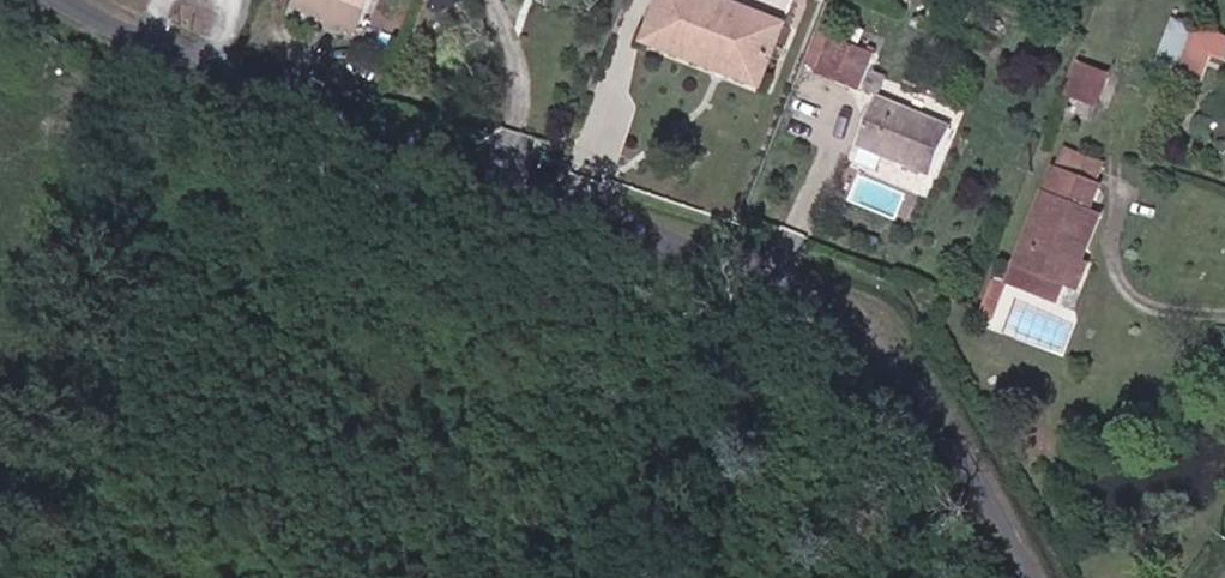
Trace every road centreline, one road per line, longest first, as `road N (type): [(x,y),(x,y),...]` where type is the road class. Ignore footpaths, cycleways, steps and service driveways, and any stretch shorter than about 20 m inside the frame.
road 1 (residential): [(71,0),(225,81),(750,259),(904,372),(1026,577)]

